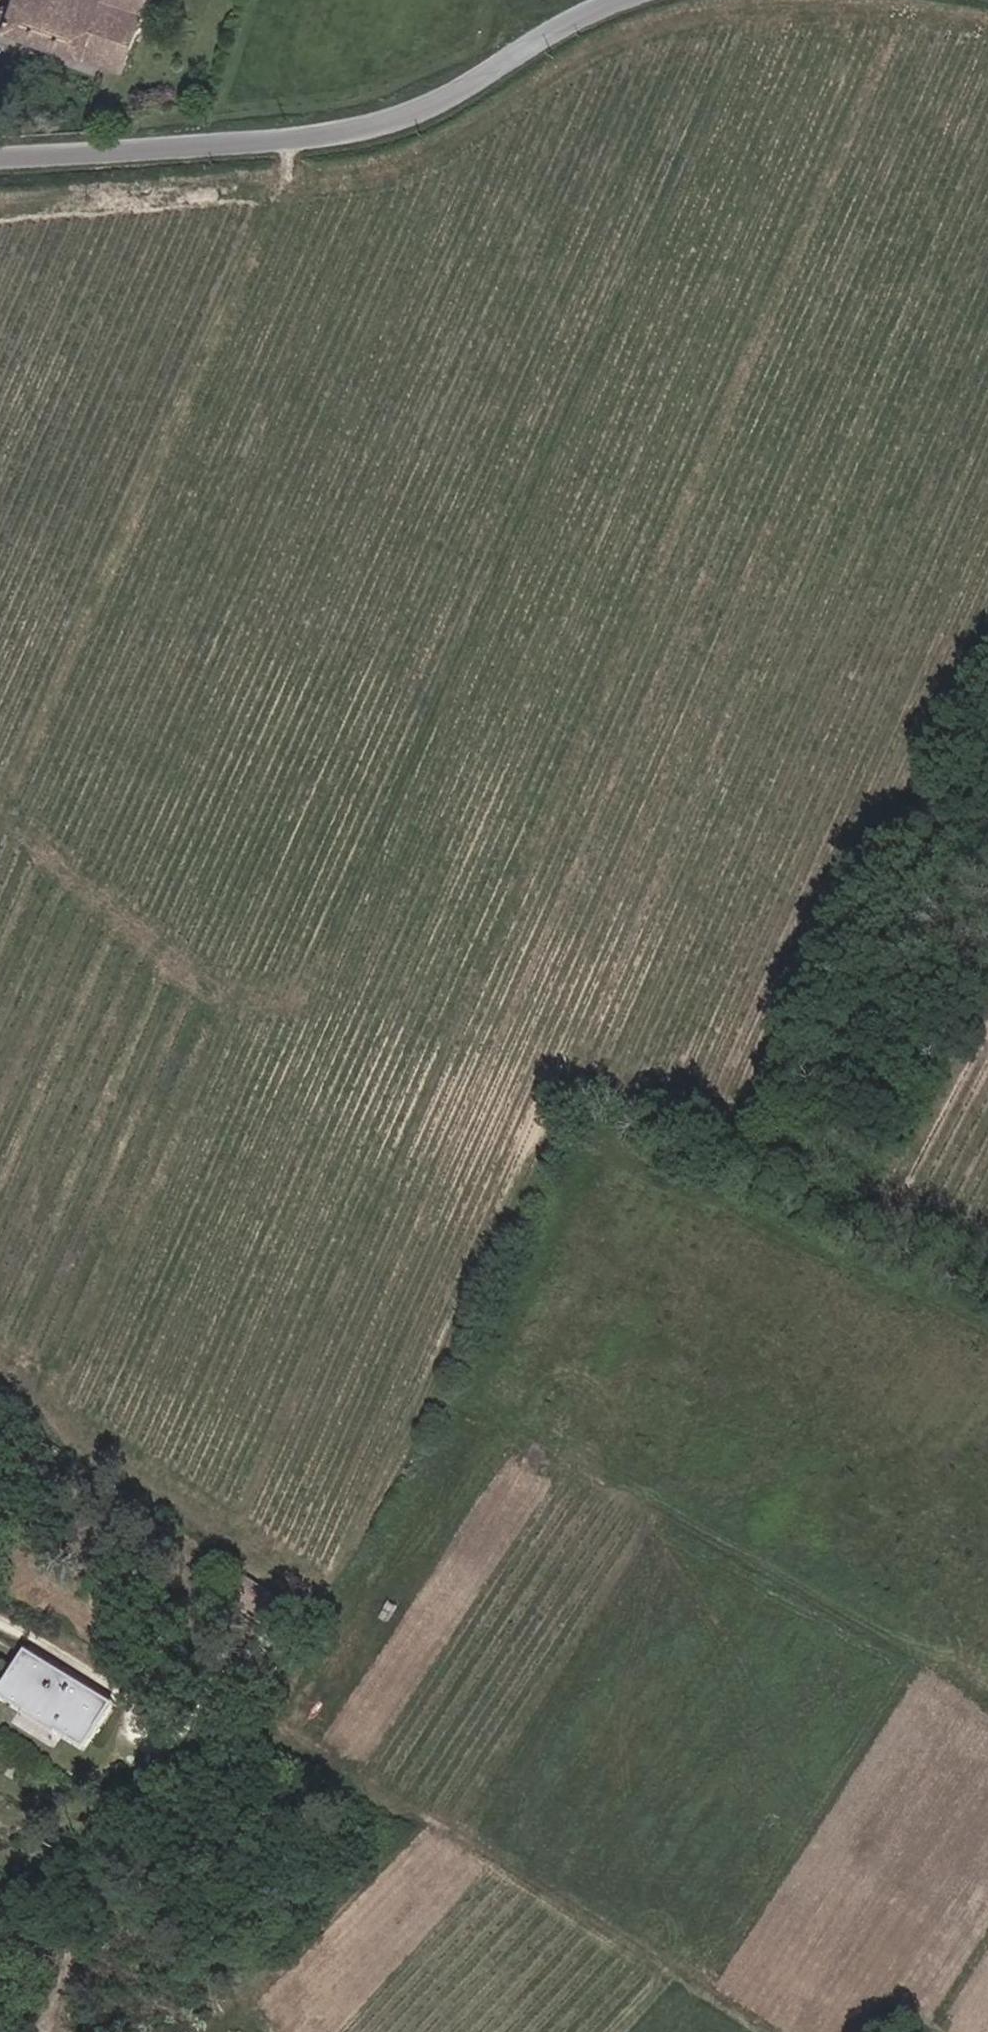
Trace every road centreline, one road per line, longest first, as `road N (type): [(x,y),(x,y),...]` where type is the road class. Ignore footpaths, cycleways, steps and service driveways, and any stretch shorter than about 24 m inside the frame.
road 1 (track): [(776,2031),(312,1744),(292,1697),(343,1614),(59,1403),(237,1016),(20,825),(20,785),(298,139)]
road 2 (tertiary): [(623,0),(567,23),(429,105),(367,127),(0,158)]
road 3 (track): [(312,1744),(0,1570)]

